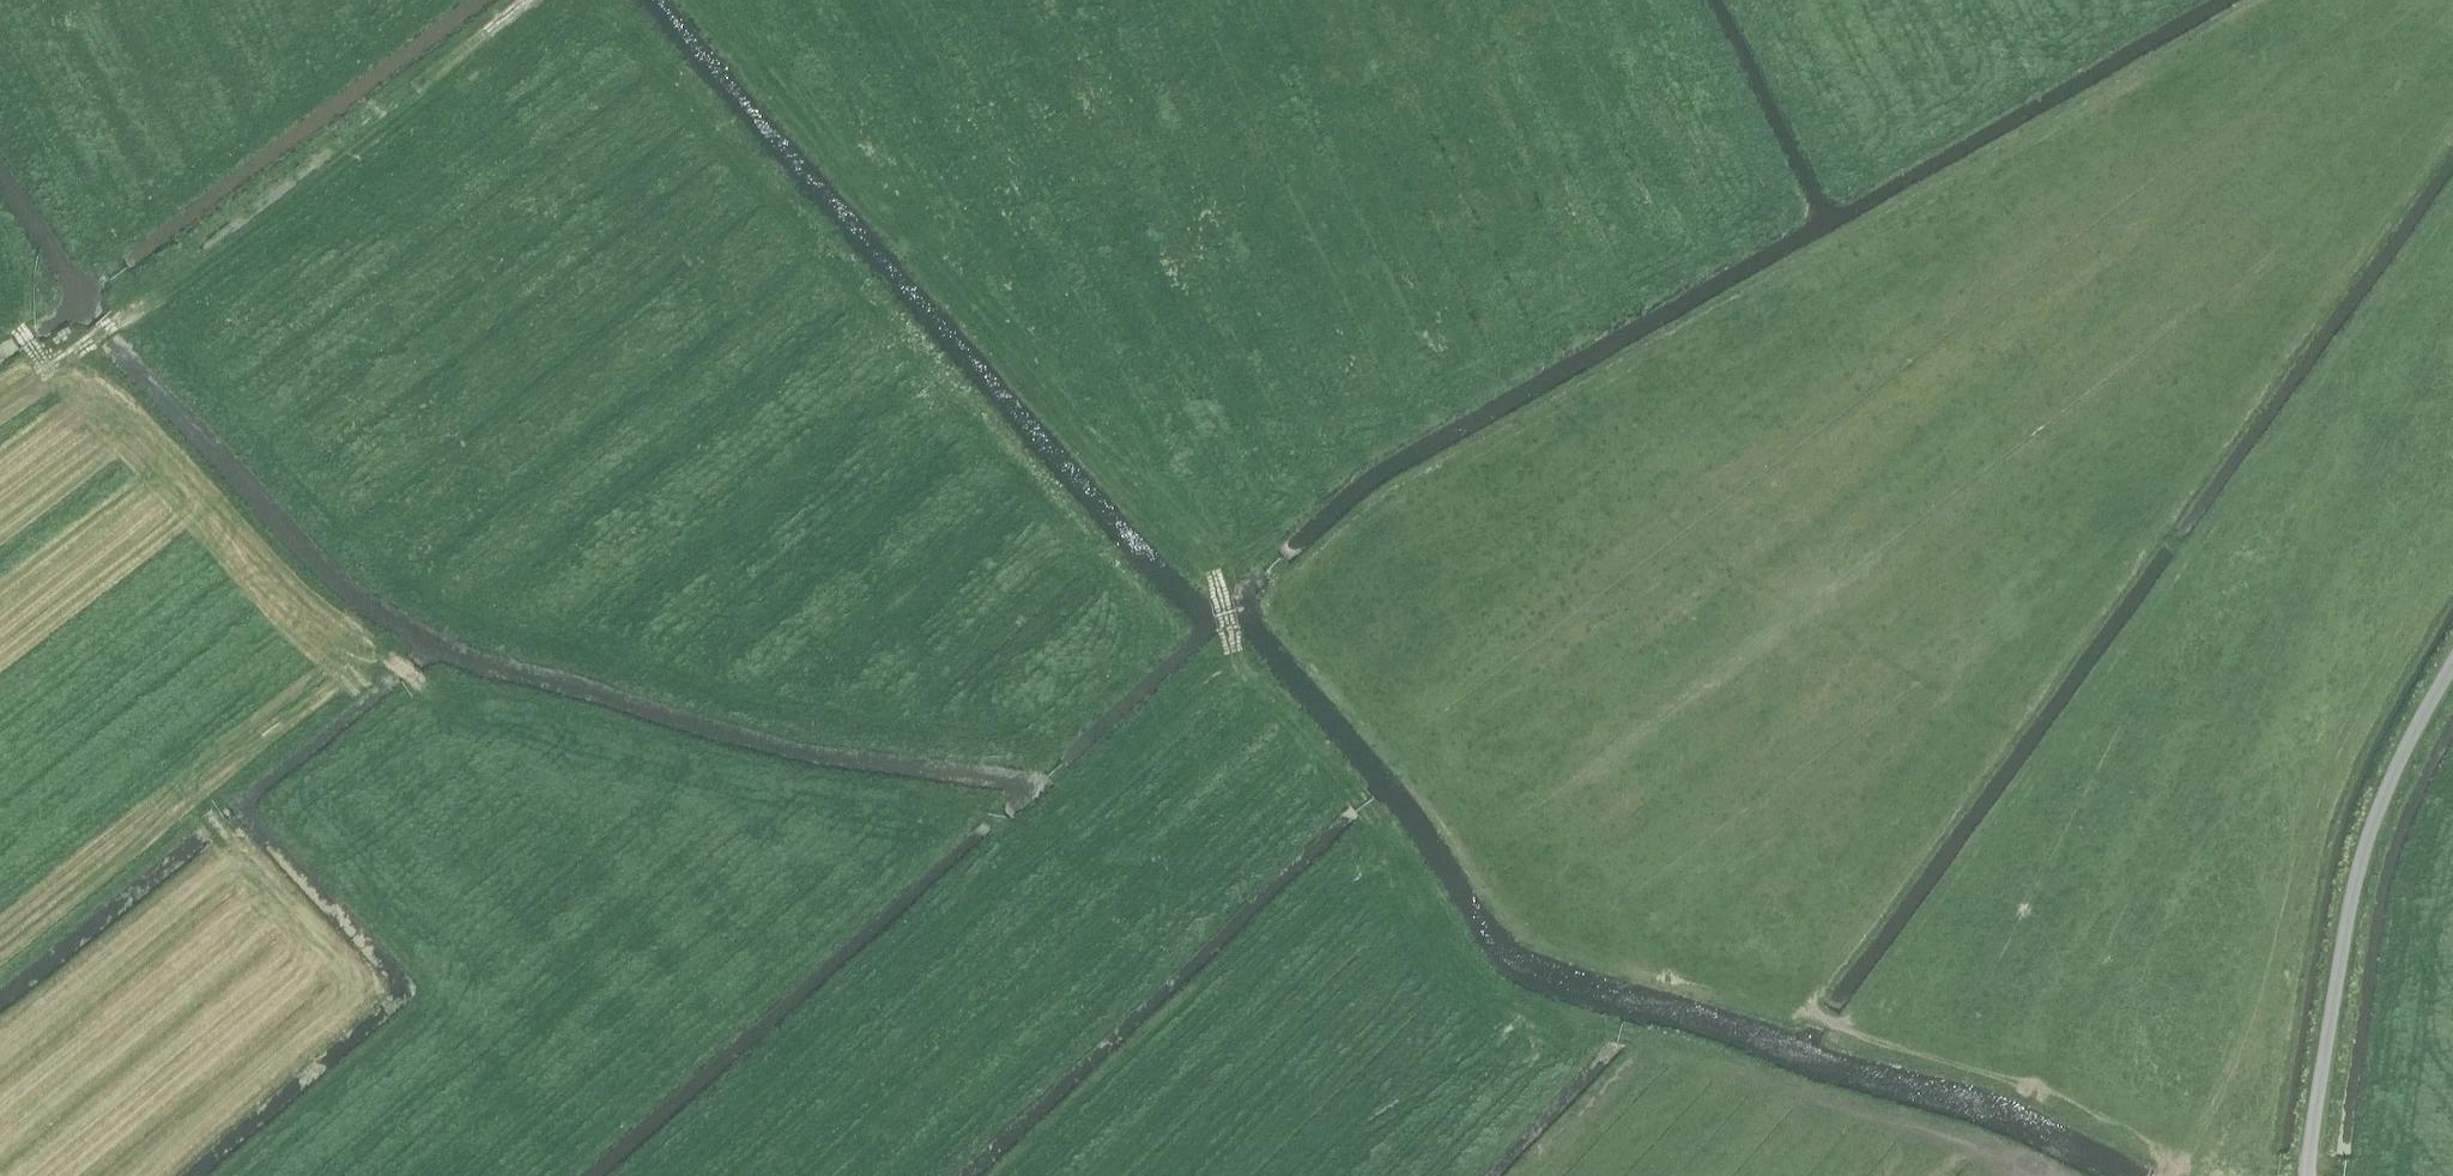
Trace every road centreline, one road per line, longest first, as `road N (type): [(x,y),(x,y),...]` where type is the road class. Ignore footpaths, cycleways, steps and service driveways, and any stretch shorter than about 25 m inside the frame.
road 1 (unclassified): [(2305,1175),(2375,812),(2452,664)]

